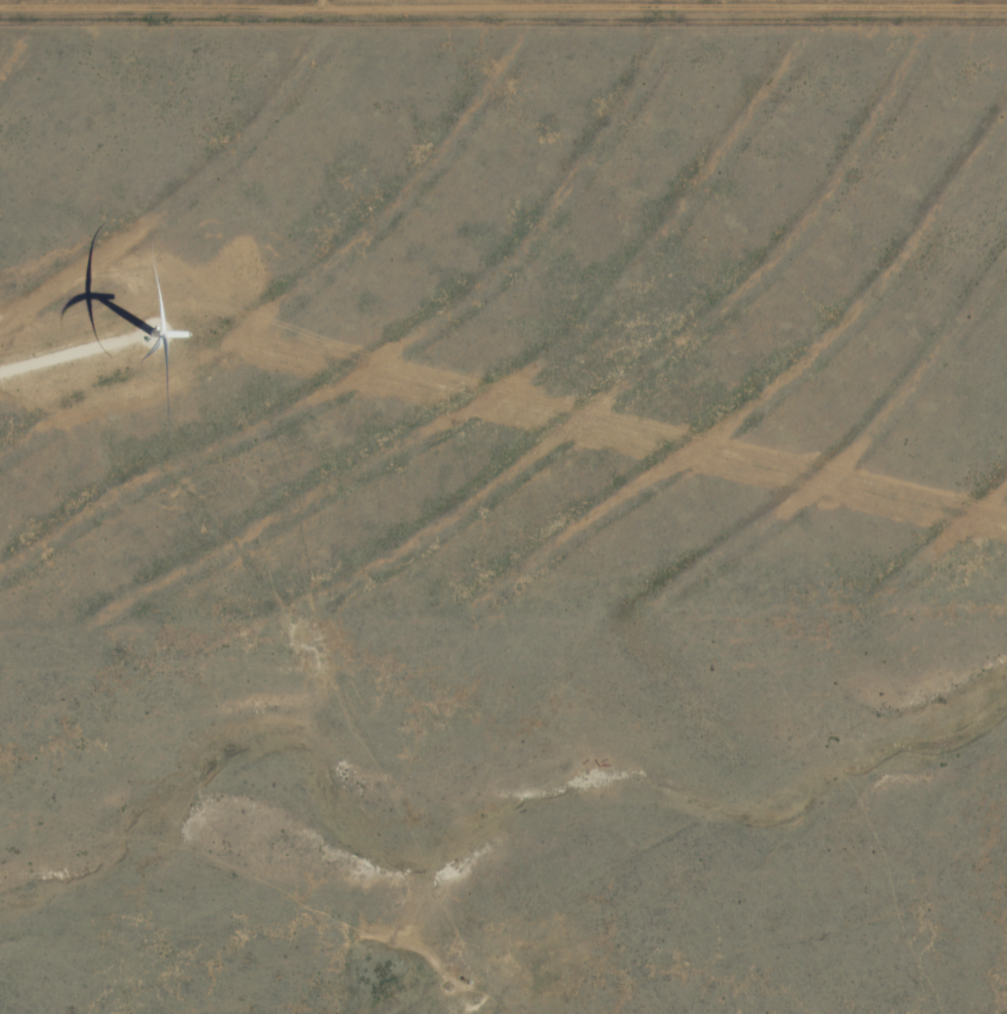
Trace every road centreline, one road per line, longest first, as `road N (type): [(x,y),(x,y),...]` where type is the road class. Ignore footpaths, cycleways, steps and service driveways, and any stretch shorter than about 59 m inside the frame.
road 1 (residential): [(1006,7),(0,6)]

